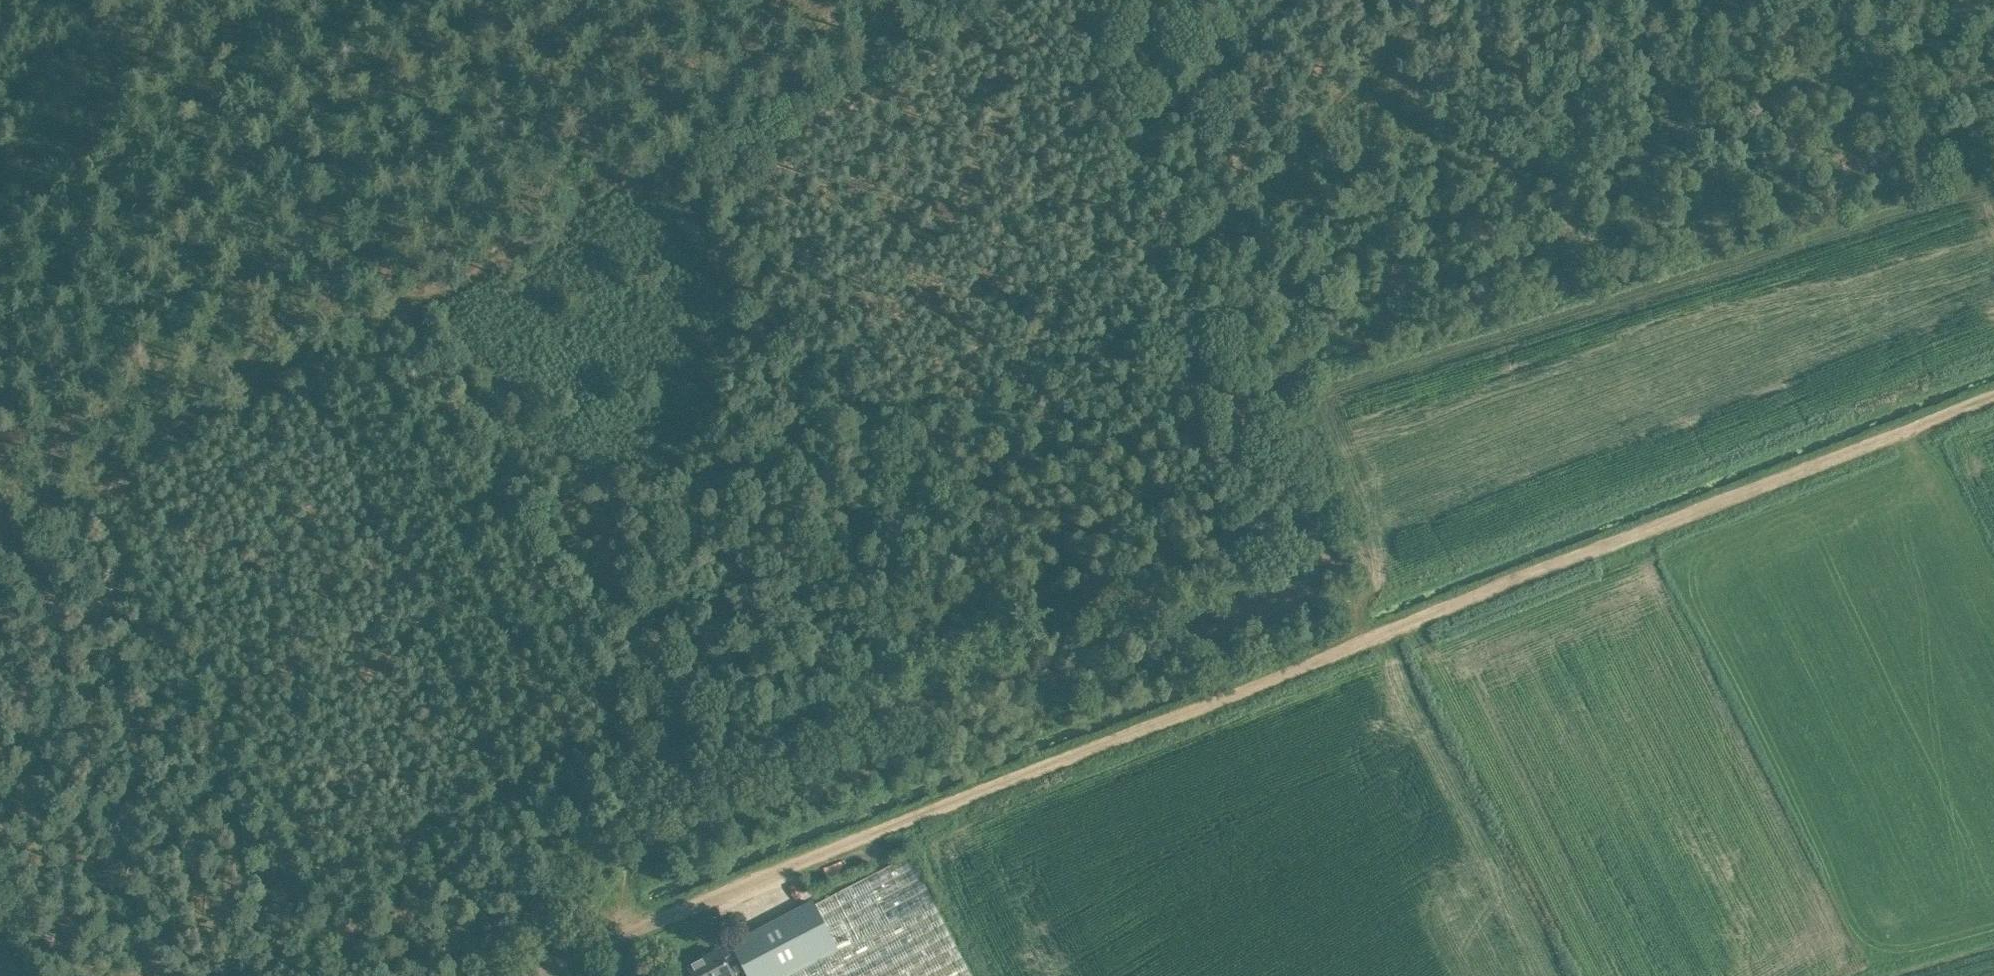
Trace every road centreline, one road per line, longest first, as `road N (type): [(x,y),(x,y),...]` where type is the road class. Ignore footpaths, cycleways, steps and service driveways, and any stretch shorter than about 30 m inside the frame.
road 1 (track): [(605,940),(1993,397)]
road 2 (track): [(0,533),(944,0)]
road 3 (track): [(642,815),(271,0)]
road 4 (track): [(1115,0),(1308,510),(1366,639)]
road 5 (track): [(642,0),(725,124),(758,257),(807,348)]
road 6 (track): [(1005,558),(1086,584),(1132,575),(1308,510)]
road 7 (track): [(807,348),(879,443),(976,520),(1005,558)]
road 8 (track): [(1674,0),(1750,230)]

